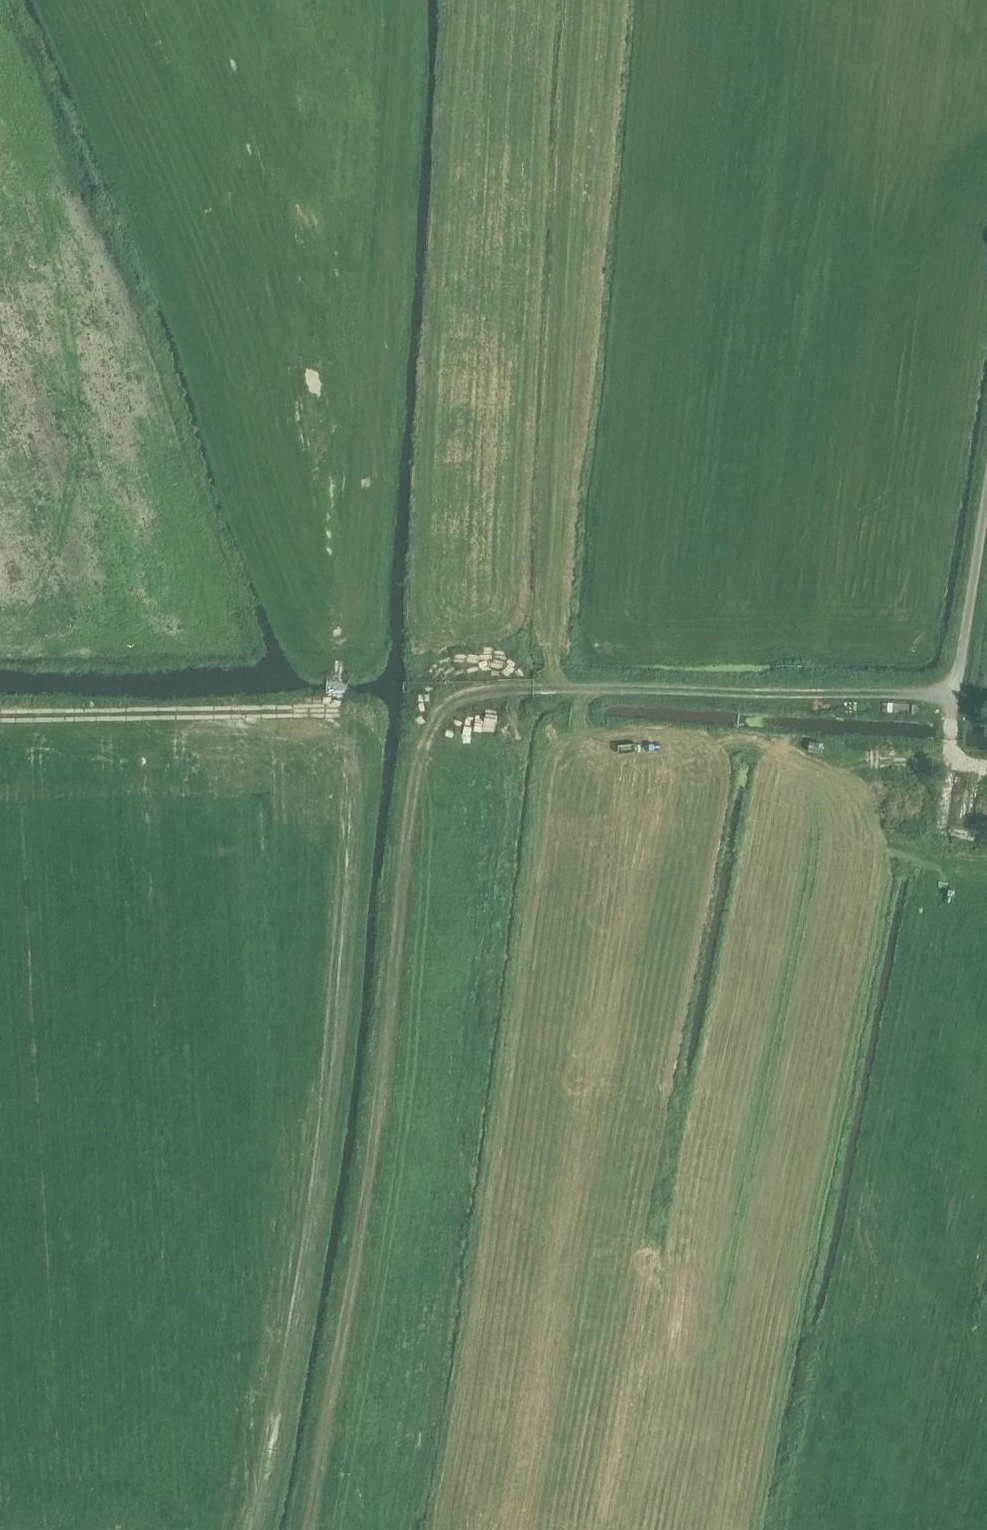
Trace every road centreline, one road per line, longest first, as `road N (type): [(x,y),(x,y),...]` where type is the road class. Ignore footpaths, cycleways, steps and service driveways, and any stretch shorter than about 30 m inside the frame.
road 1 (track): [(556,689),(957,698)]
road 2 (unclassified): [(950,752),(986,506)]
road 3 (track): [(421,747),(440,713),(469,695),(556,689)]

